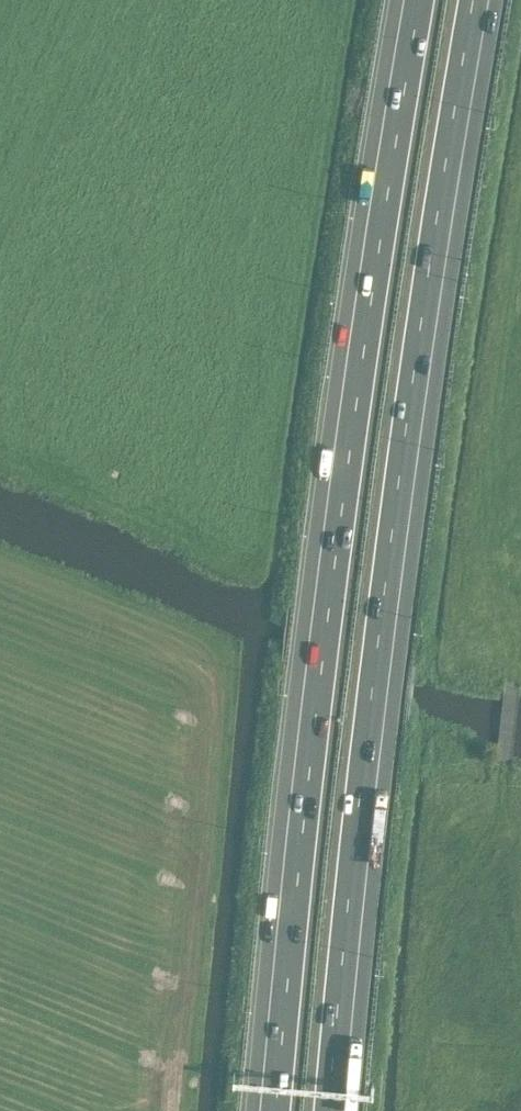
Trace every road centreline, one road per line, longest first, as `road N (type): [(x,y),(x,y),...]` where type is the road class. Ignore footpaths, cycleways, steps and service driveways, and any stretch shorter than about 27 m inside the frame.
road 1 (motorway): [(338,1110),(368,776),(483,0)]
road 2 (motorway): [(407,0),(329,537),(265,1110)]
road 3 (track): [(501,766),(510,677),(497,522),(520,252)]

